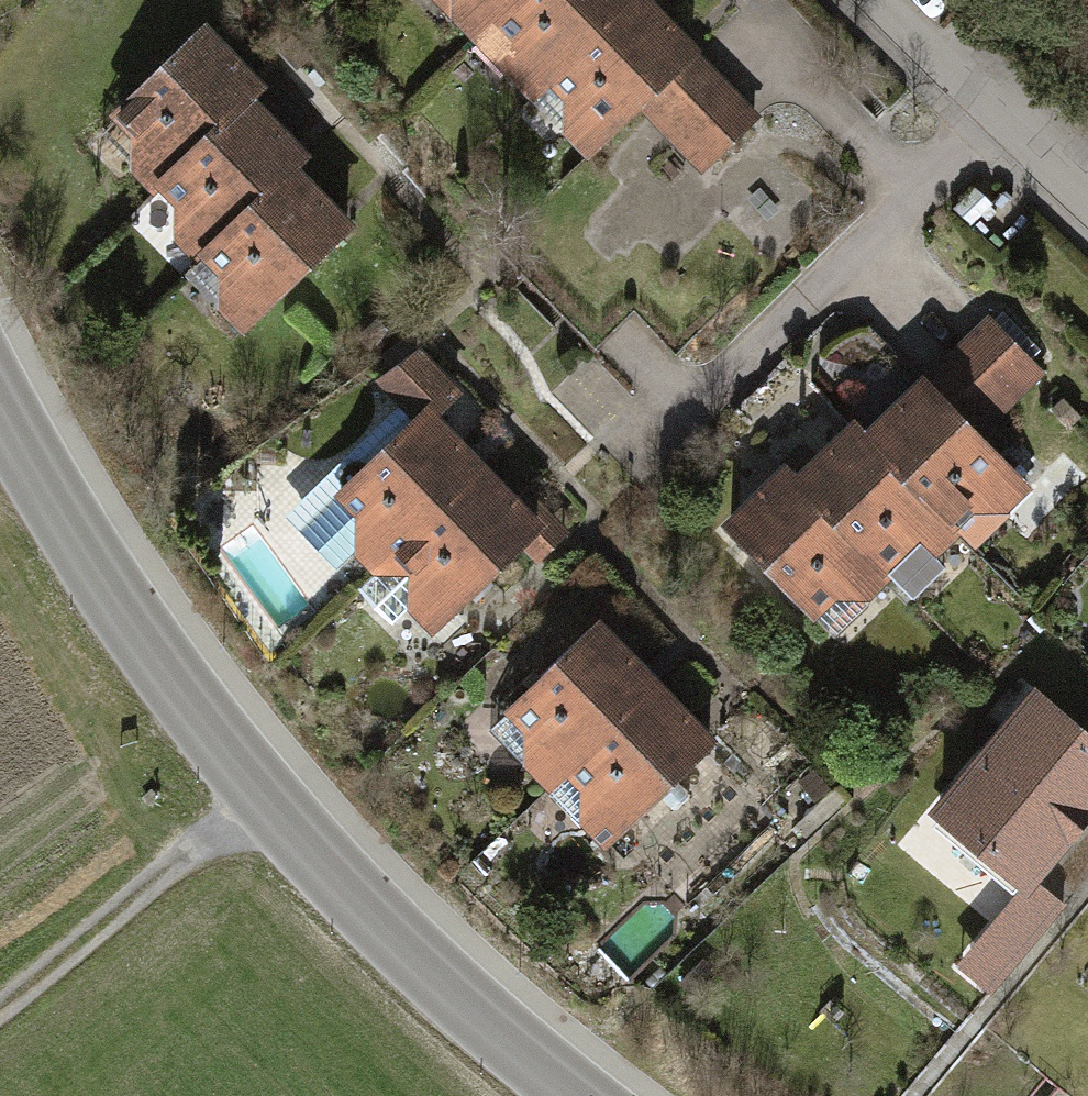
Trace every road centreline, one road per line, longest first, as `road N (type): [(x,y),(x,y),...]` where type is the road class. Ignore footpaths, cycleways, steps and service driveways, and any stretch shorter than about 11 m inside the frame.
road 1 (secondary): [(0,405),(130,622),(263,796),(429,969),(578,1095)]
road 2 (track): [(0,1009),(263,796)]
road 3 (residential): [(900,0),(1087,179)]

